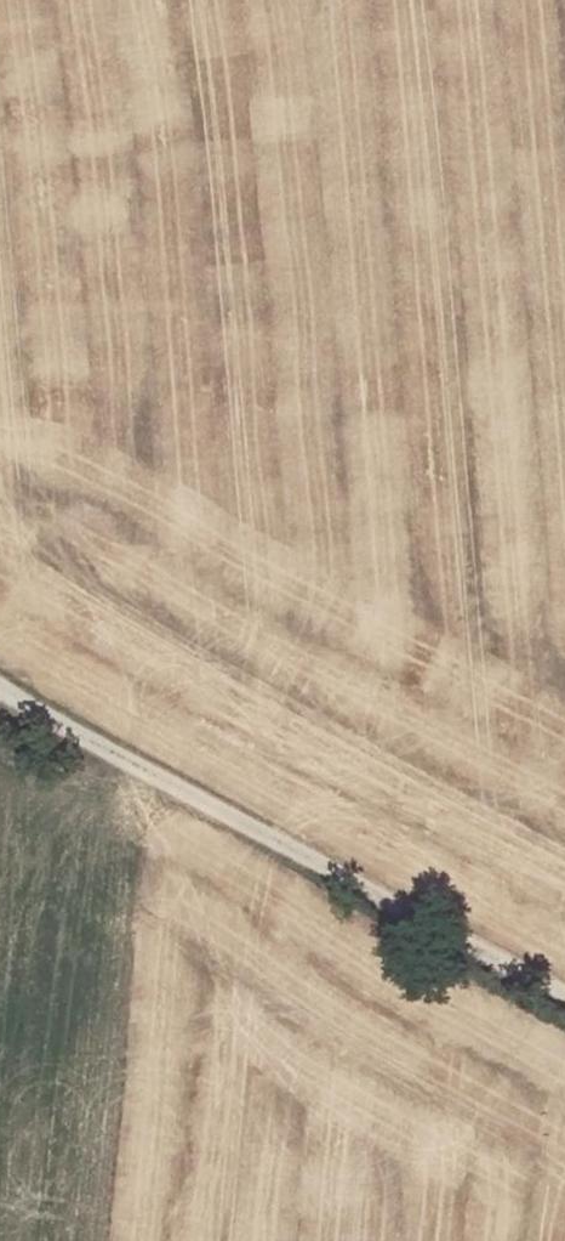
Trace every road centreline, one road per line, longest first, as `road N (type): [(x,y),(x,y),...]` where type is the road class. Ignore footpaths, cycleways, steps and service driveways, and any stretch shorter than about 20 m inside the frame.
road 1 (track): [(564,1008),(0,695)]

